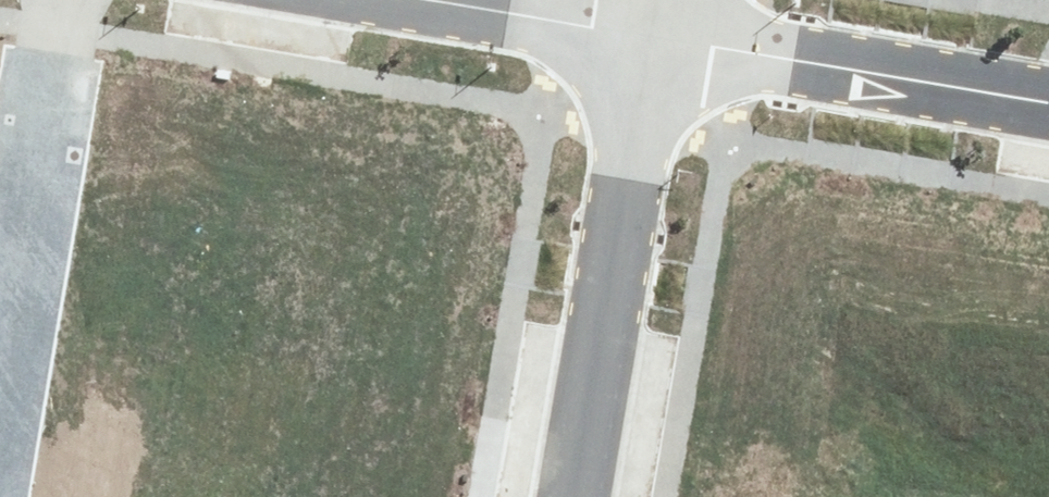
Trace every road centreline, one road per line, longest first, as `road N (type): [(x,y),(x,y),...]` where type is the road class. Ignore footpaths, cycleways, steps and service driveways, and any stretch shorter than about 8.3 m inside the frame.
road 1 (residential): [(653,36),(576,496)]
road 2 (residential): [(0,411),(69,0)]
road 3 (residential): [(653,36),(1048,104)]
road 4 (residential): [(653,36),(446,0)]

